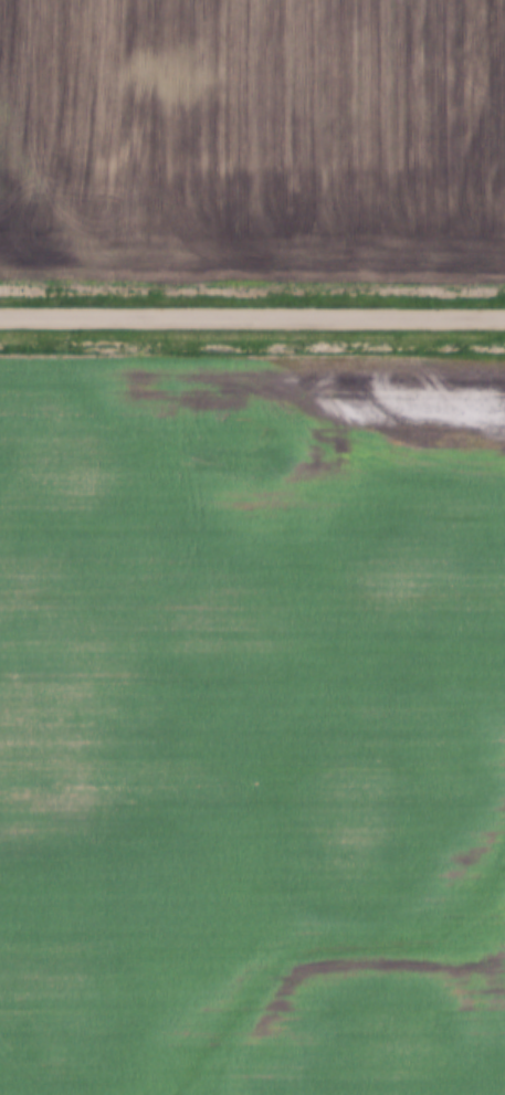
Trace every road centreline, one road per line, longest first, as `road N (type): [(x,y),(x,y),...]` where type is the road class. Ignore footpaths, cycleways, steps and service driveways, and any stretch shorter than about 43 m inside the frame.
road 1 (residential): [(504,320),(0,319)]

